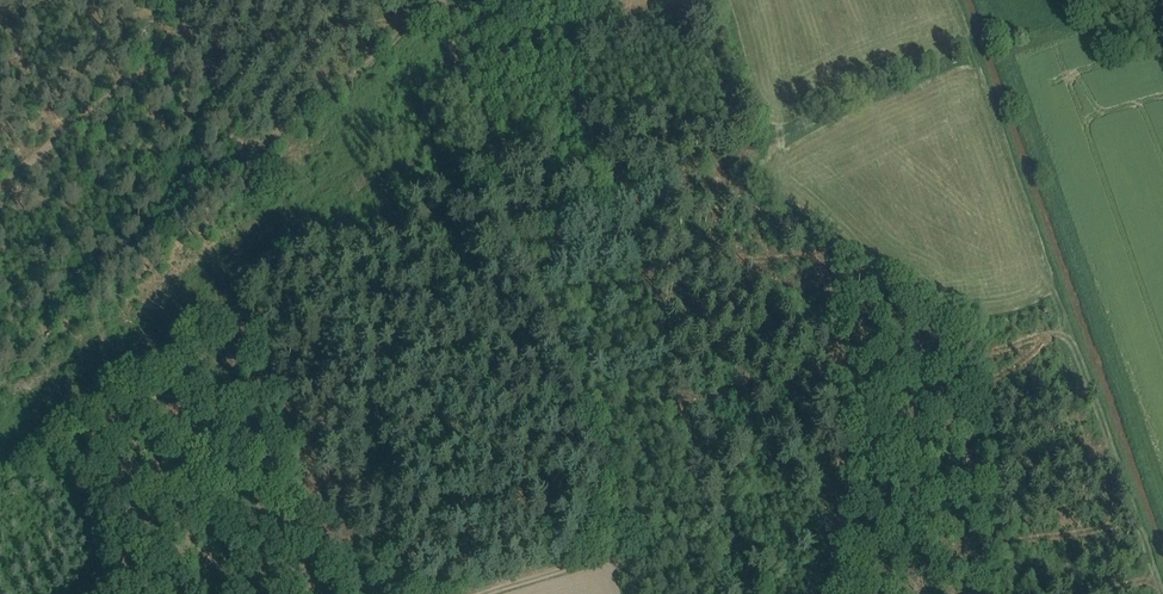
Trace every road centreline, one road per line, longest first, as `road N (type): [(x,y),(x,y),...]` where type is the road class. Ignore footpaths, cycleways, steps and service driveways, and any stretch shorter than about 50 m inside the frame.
road 1 (track): [(176,0),(233,117),(263,147),(430,593)]
road 2 (track): [(619,550),(616,505),(490,188),(441,0)]
road 3 (track): [(192,34),(0,187)]
road 4 (track): [(619,550),(485,593)]

